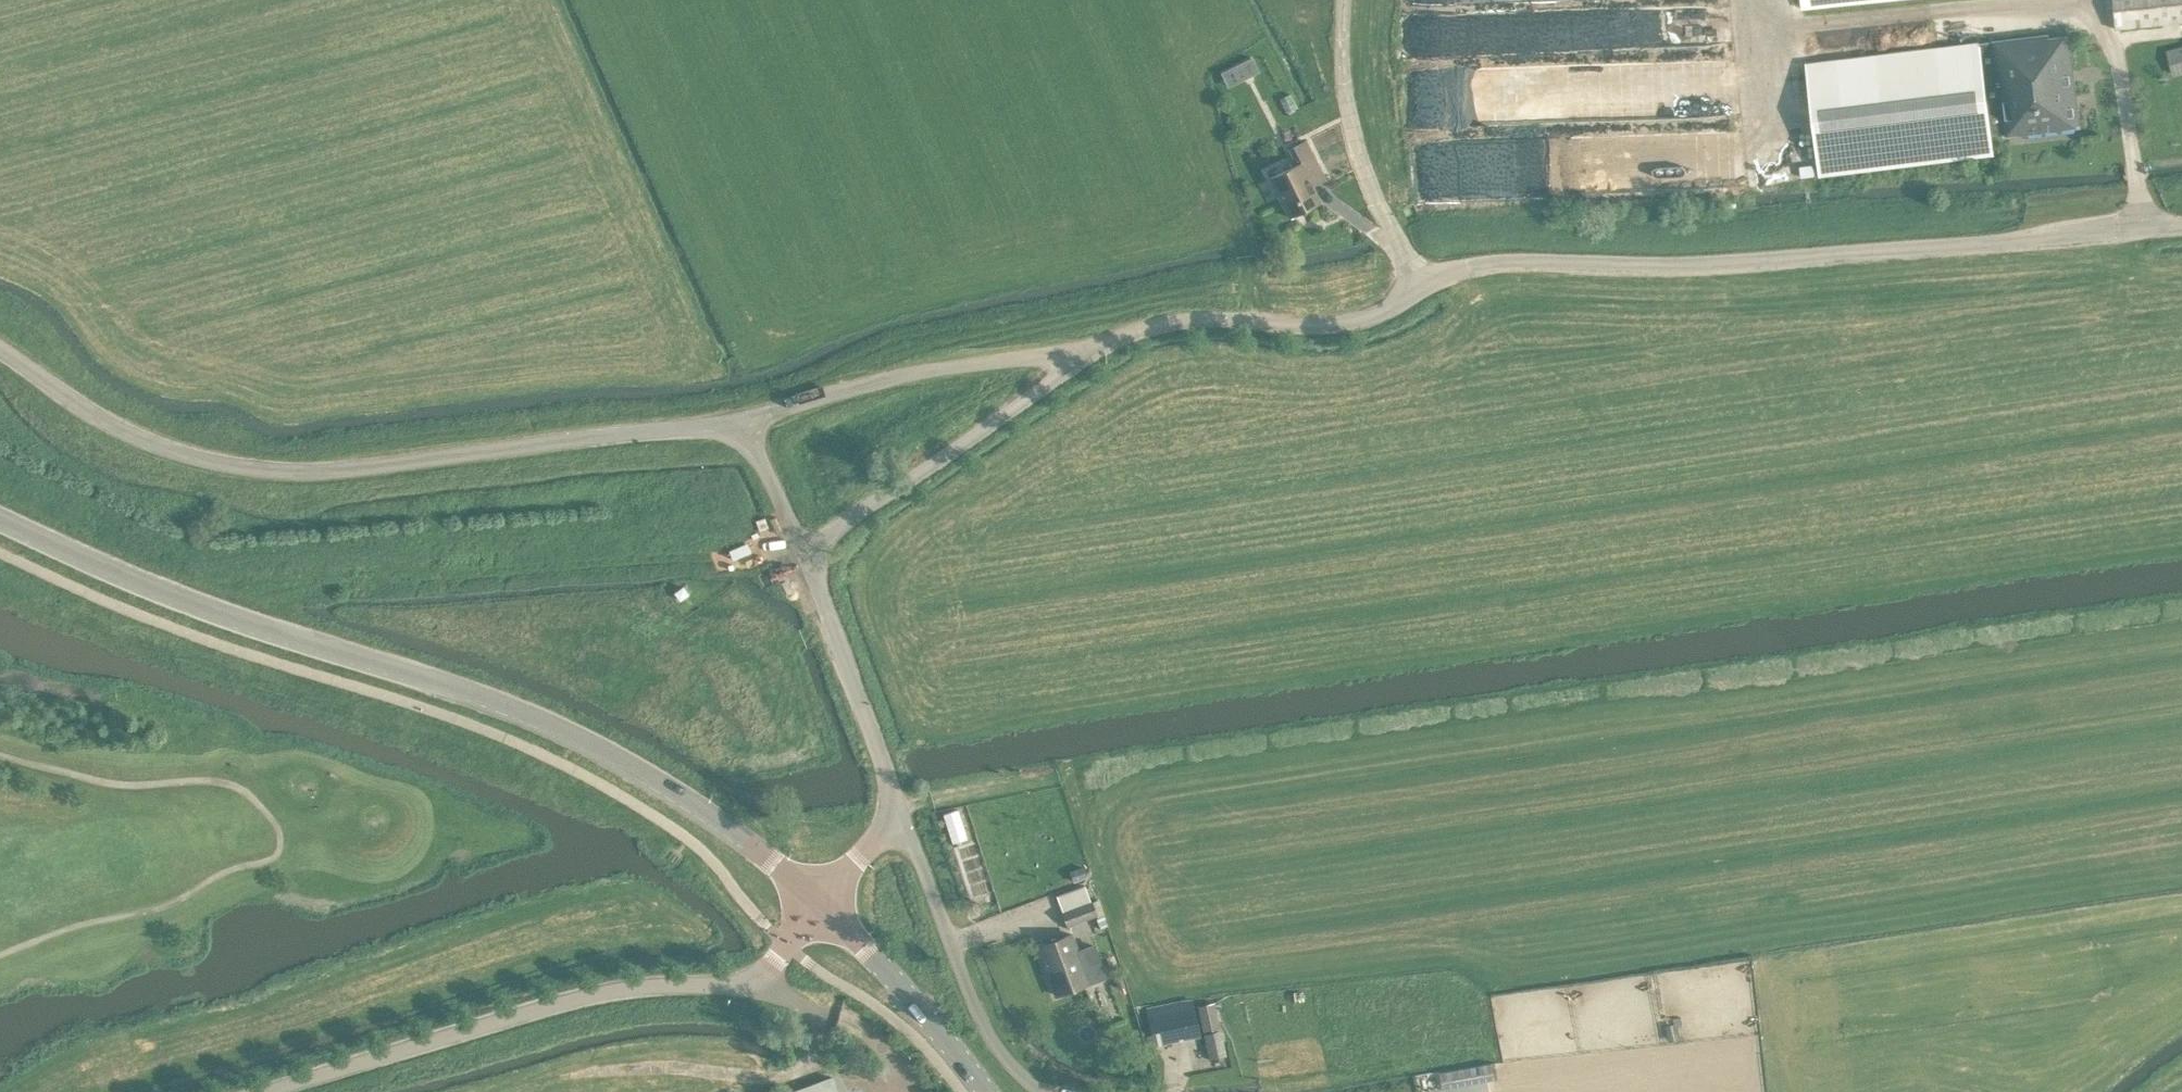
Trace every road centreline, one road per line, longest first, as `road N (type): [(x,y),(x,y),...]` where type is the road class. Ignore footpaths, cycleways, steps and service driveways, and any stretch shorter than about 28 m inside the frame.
road 1 (unclassified): [(1083,346),(1203,320),(1322,324),(1365,316),(1443,276),(1484,265),(1699,267),(2181,226)]
road 2 (tertiary): [(818,904),(661,780),(552,725),(496,699),(222,617),(0,521)]
road 3 (unclassified): [(741,417),(307,473),(200,459),(128,432),(0,347)]
road 4 (unclassified): [(256,1091),(638,984),(727,983),(756,974),(818,904)]
road 5 (unclassified): [(818,904),(889,826),(887,789),(802,553)]
road 6 (unclassified): [(802,553),(1050,380),(1083,346)]
road 7 (unclassified): [(741,417),(919,372),(1083,346)]
road 8 (track): [(1773,0),(1786,31),(2097,0)]
road 9 (track): [(1419,290),(1368,185),(1354,137),(1351,0)]
road 10 (tertiary): [(984,1091),(929,1017),(818,904)]
road 11 (track): [(2099,0),(2145,230)]
road 12 (unclassified): [(802,553),(741,417)]

